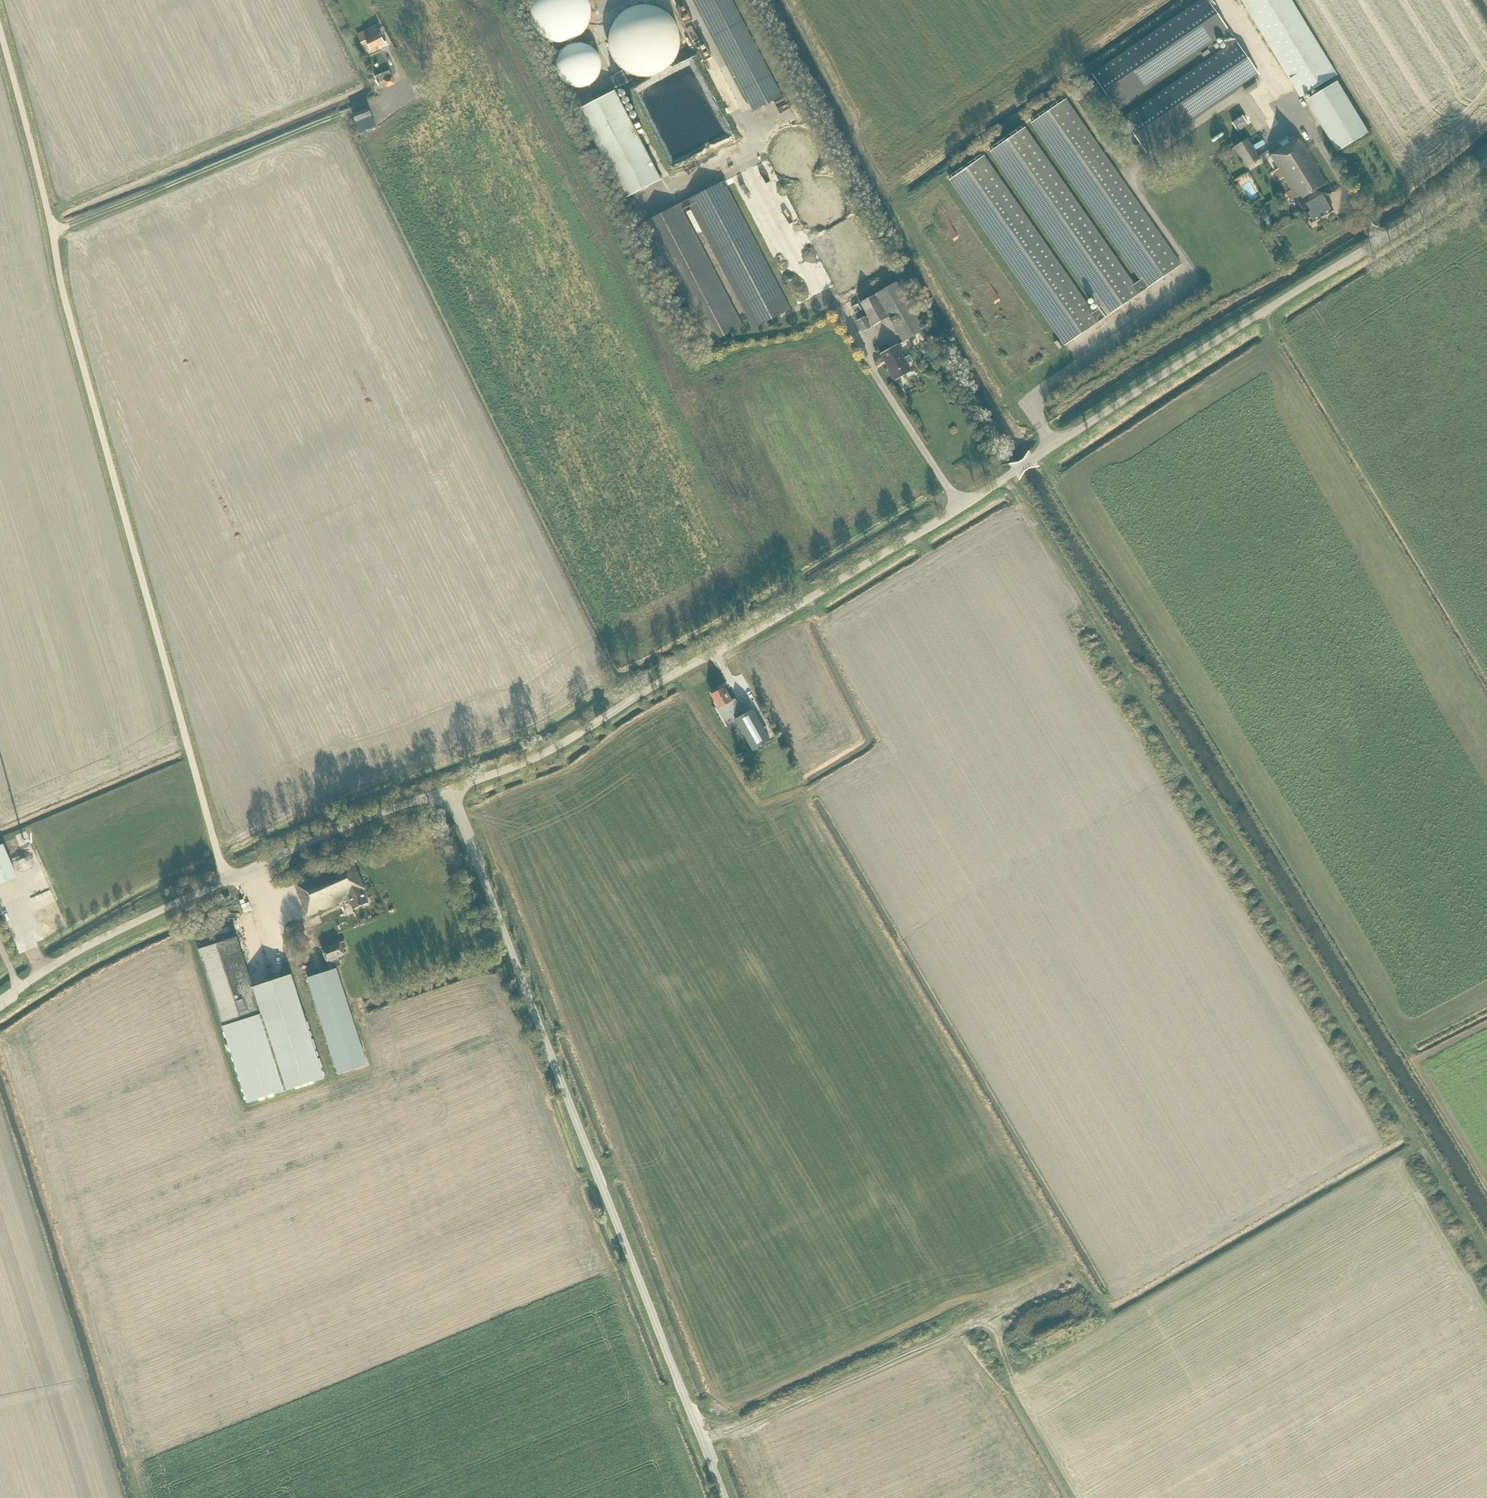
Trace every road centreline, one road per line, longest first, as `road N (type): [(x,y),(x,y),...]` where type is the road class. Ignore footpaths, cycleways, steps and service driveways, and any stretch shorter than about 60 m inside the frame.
road 1 (unclassified): [(449,795),(568,743),(853,575),(1415,223),(1486,164)]
road 2 (unclassified): [(725,1497),(449,795)]
road 3 (unclassified): [(0,1006),(93,946),(226,881),(449,795)]

